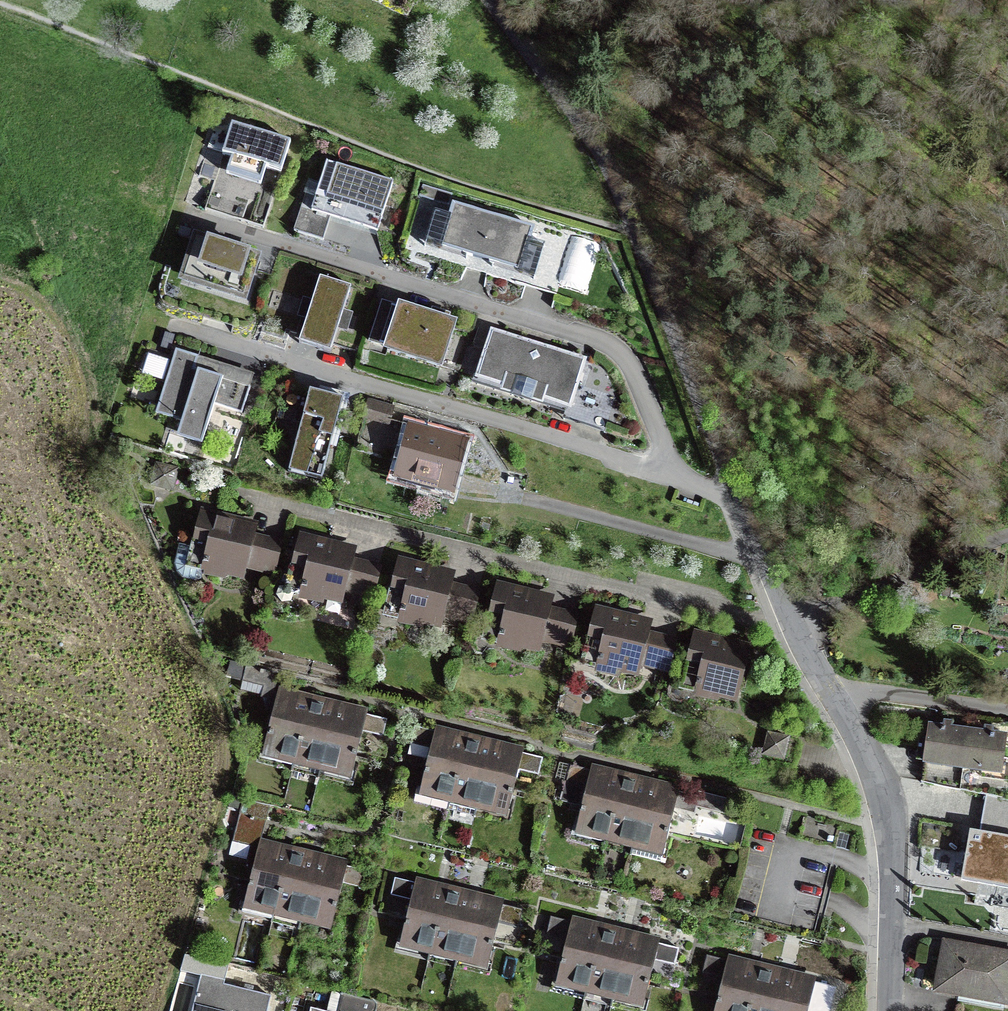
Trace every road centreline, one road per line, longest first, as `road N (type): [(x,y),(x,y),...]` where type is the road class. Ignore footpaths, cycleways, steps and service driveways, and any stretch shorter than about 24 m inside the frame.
road 1 (residential): [(245,496),(797,627)]
road 2 (residential): [(668,475),(631,375),(596,340),(205,220)]
road 3 (residential): [(734,498),(597,151),(490,0)]
road 4 (residential): [(668,475),(174,326)]
road 5 (residential): [(888,1010),(891,880),(871,776),(829,692)]
road 6 (residential): [(1007,537),(797,627)]
road 7 (residential): [(829,692),(1007,710)]
road 8 (residential): [(797,627),(734,498)]

